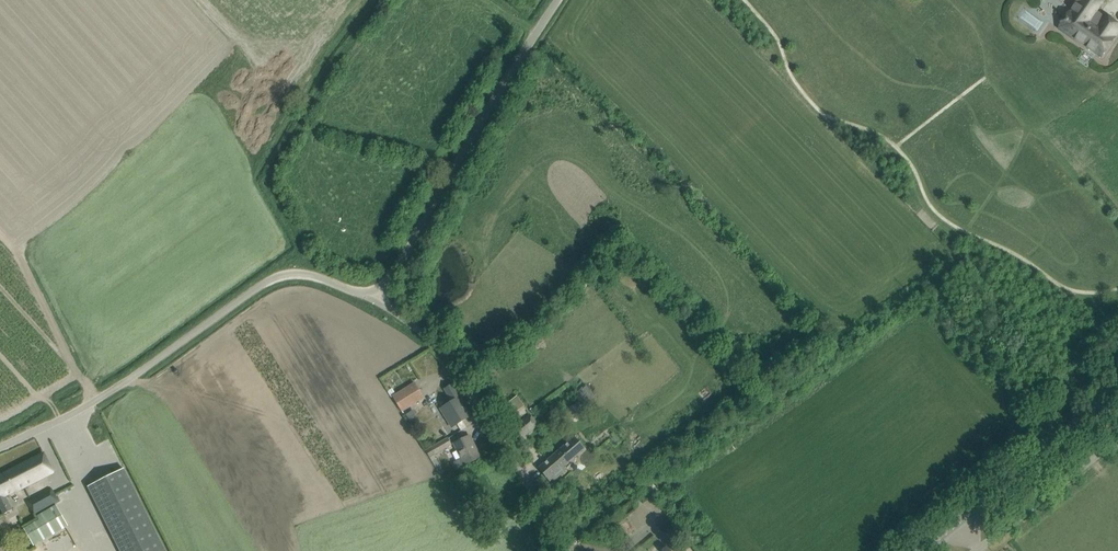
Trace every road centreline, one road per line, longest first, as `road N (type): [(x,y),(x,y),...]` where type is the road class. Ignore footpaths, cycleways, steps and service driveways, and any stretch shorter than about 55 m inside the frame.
road 1 (unclassified): [(0,448),(114,389),(278,276),(302,273),(375,300)]
road 2 (unclassified): [(375,300),(558,0)]
road 3 (unclassified): [(552,550),(524,476),(454,368),(375,300)]
road 4 (secondary): [(918,550),(1117,392)]

